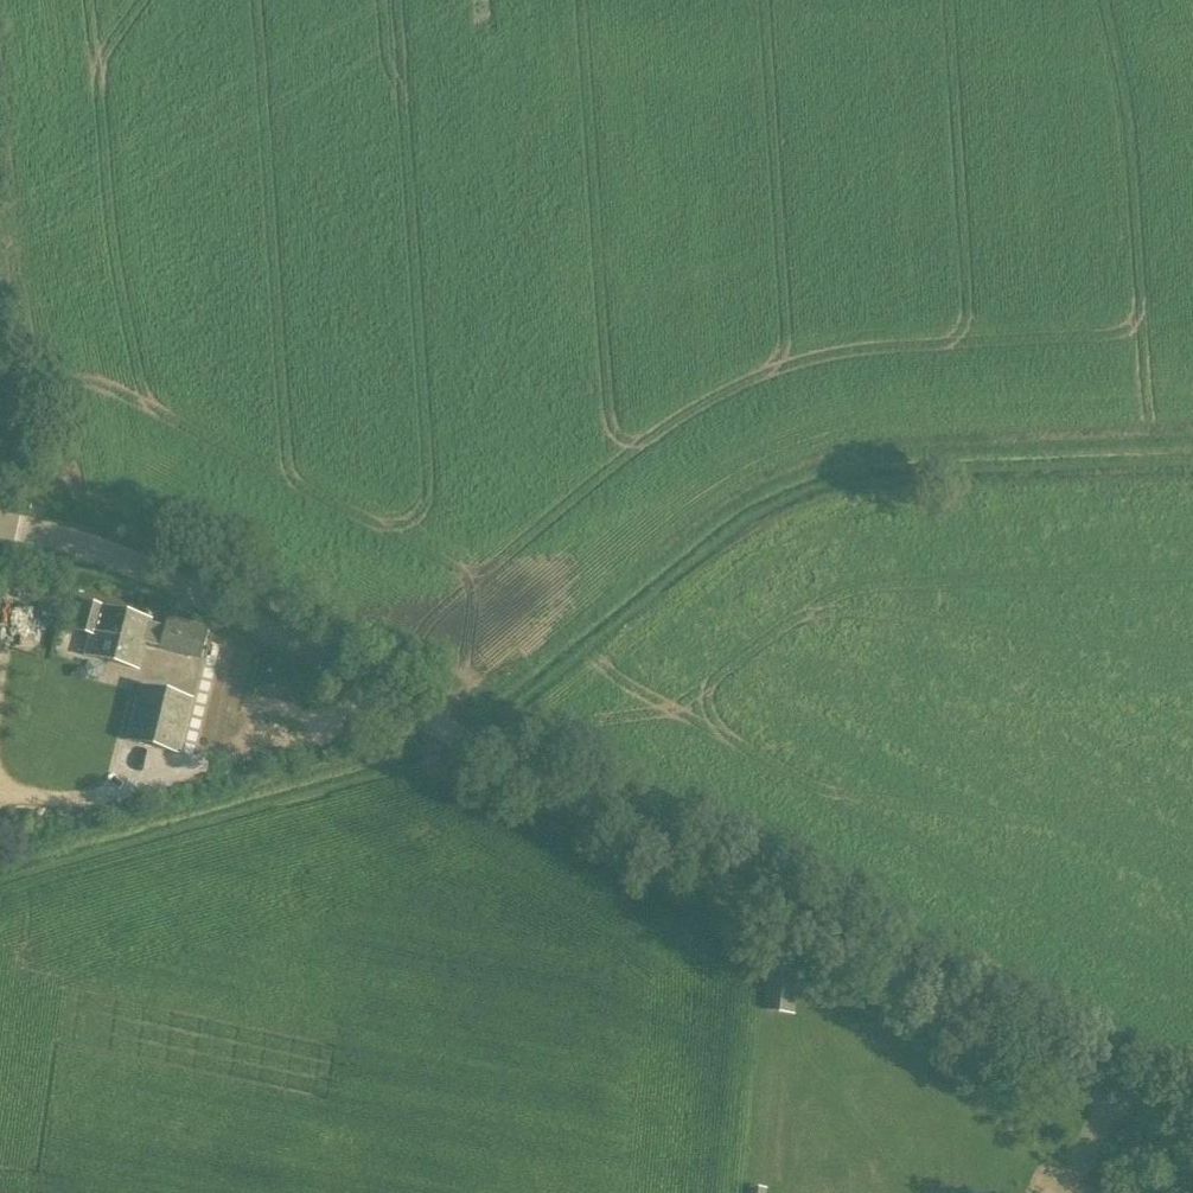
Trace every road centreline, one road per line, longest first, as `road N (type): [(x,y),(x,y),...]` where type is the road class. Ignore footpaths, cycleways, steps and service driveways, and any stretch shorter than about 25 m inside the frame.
road 1 (unclassified): [(1192,1133),(167,578),(0,526)]

